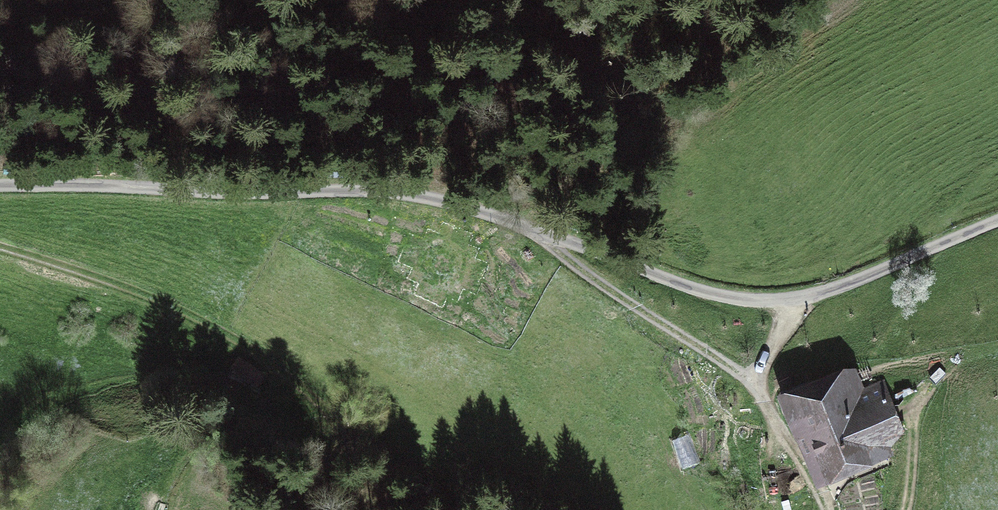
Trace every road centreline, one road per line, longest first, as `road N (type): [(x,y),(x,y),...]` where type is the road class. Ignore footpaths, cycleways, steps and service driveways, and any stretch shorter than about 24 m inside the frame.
road 1 (track): [(0,187),(363,193),(447,203),(692,291),(775,305),(837,291),(997,223)]
road 2 (track): [(0,250),(194,319),(271,363),(333,424),(325,455),(266,454),(193,468),(175,509)]
road 3 (track): [(824,509),(760,393),(622,304),(533,234)]

